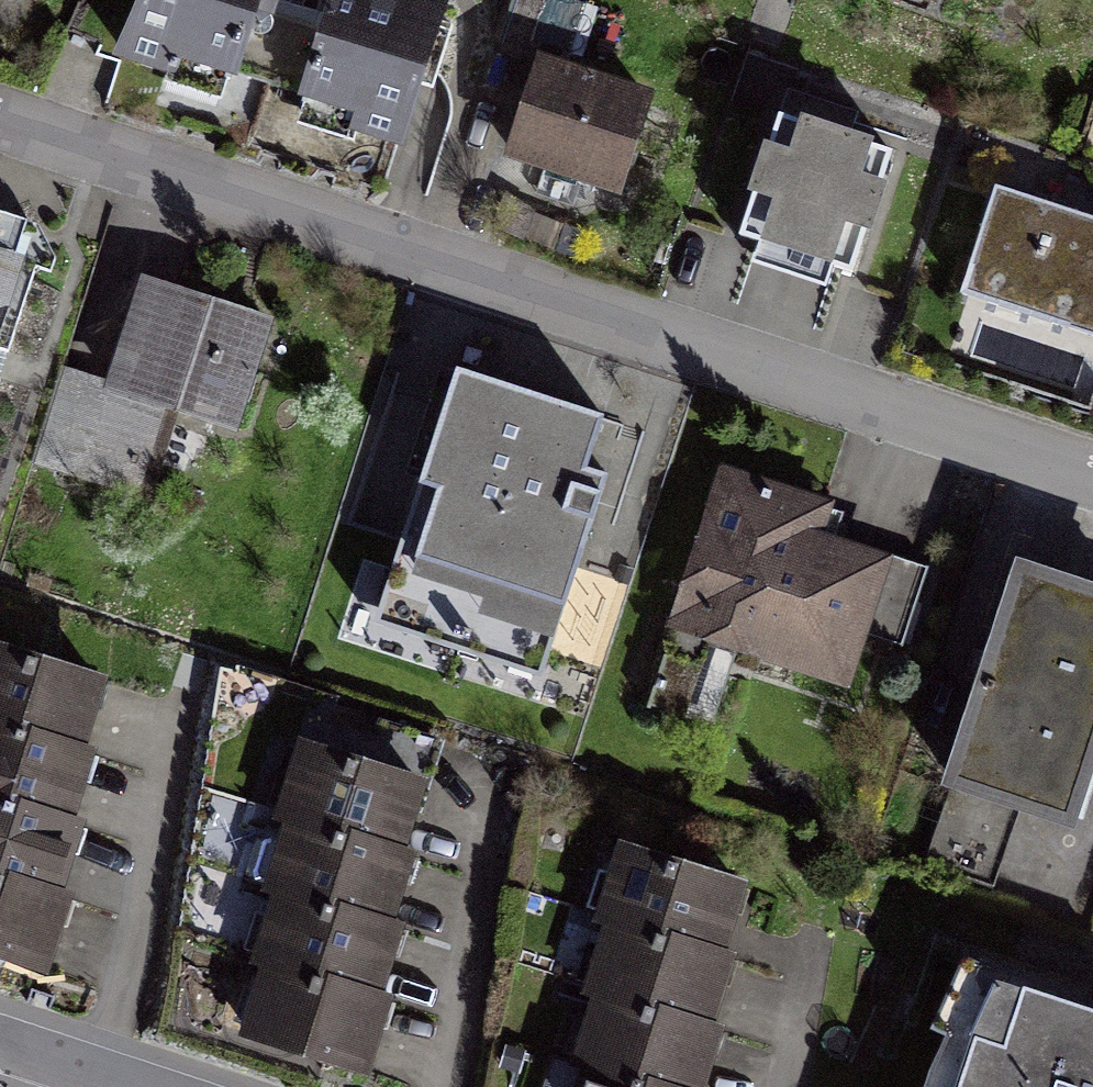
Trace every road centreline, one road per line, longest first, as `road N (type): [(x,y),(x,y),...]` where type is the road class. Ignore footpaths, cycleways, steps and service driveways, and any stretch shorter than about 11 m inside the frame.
road 1 (residential): [(0,118),(1092,472)]
road 2 (residential): [(0,1038),(150,1086)]

